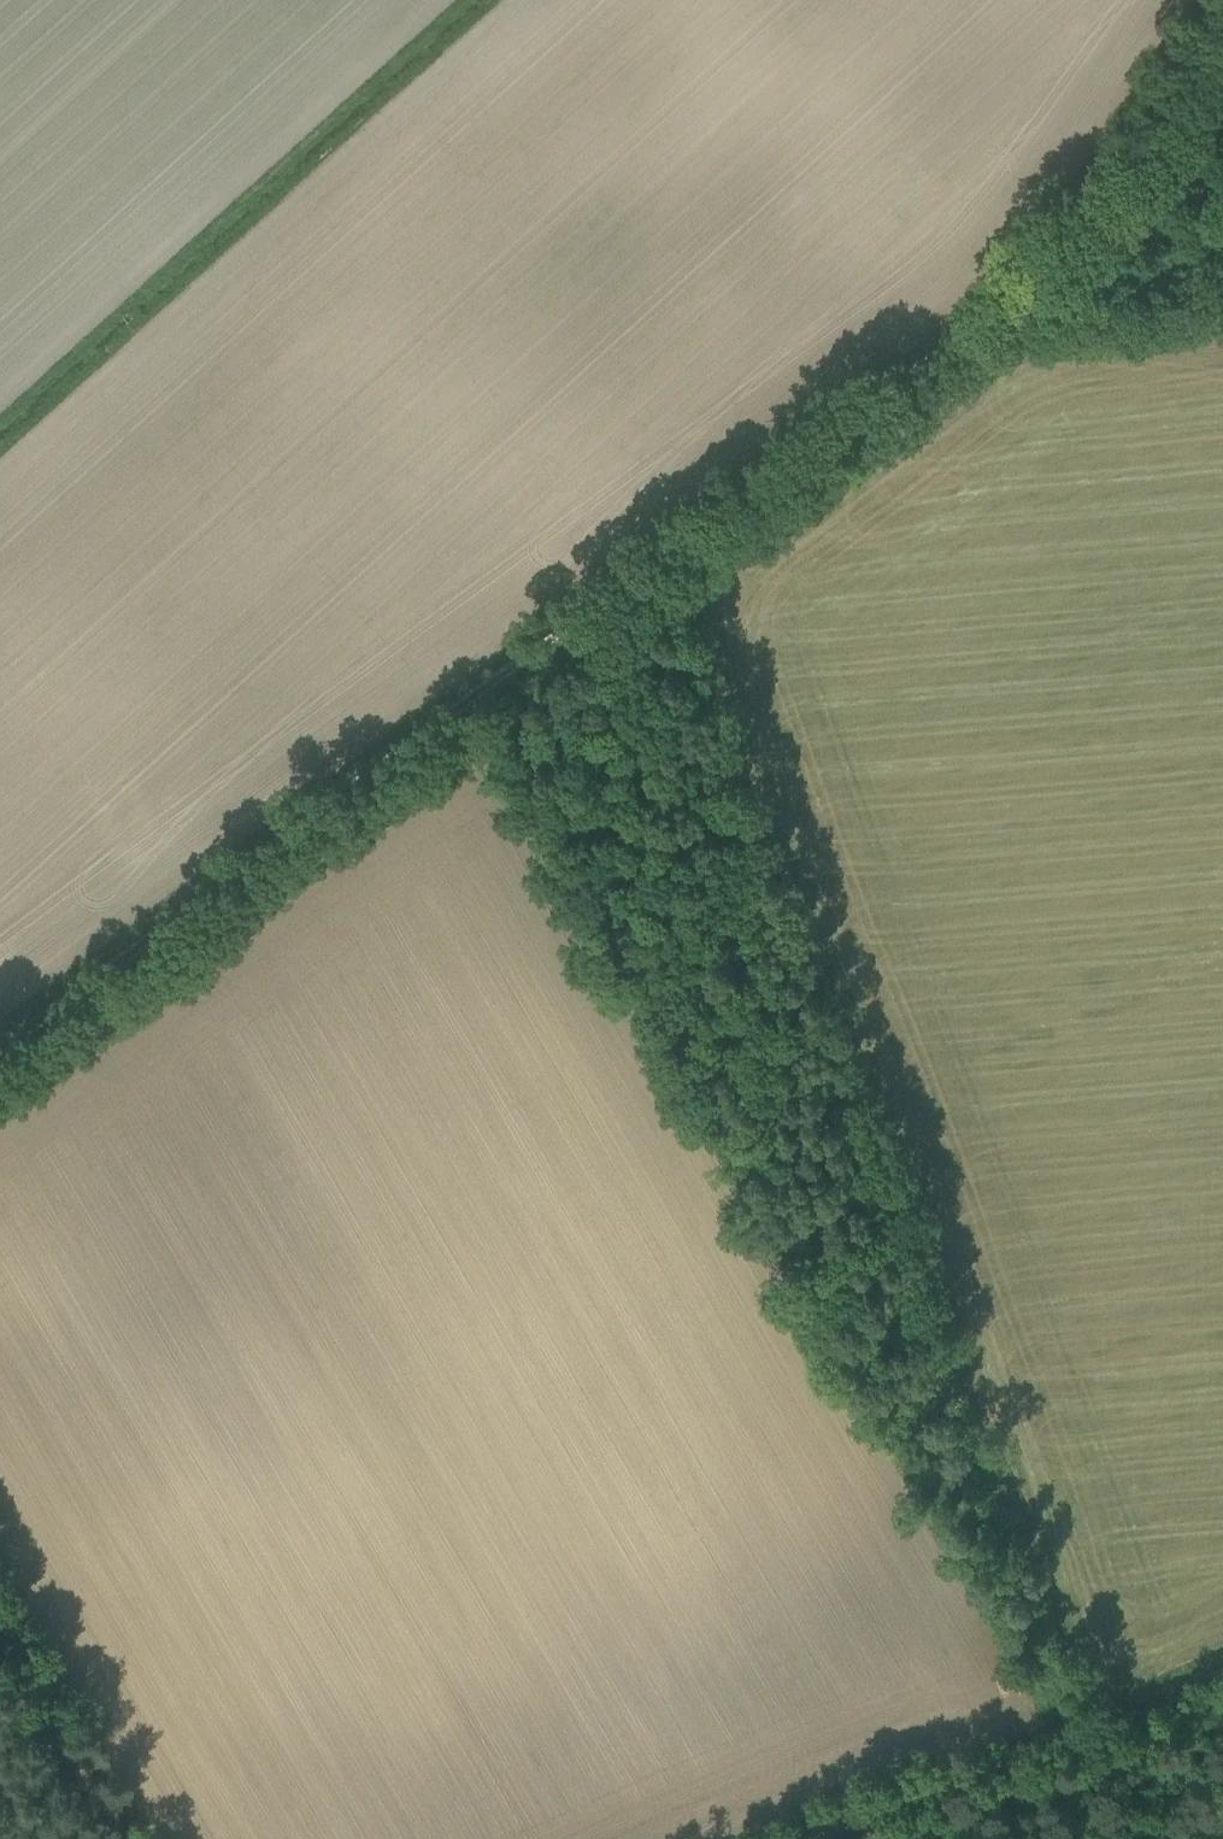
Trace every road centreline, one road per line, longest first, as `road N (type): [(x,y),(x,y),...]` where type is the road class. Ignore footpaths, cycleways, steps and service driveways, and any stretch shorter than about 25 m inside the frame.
road 1 (track): [(1222,286),(1009,320),(894,389),(0,1053)]
road 2 (track): [(1222,1671),(836,1822)]
road 3 (track): [(0,1634),(118,1838)]

